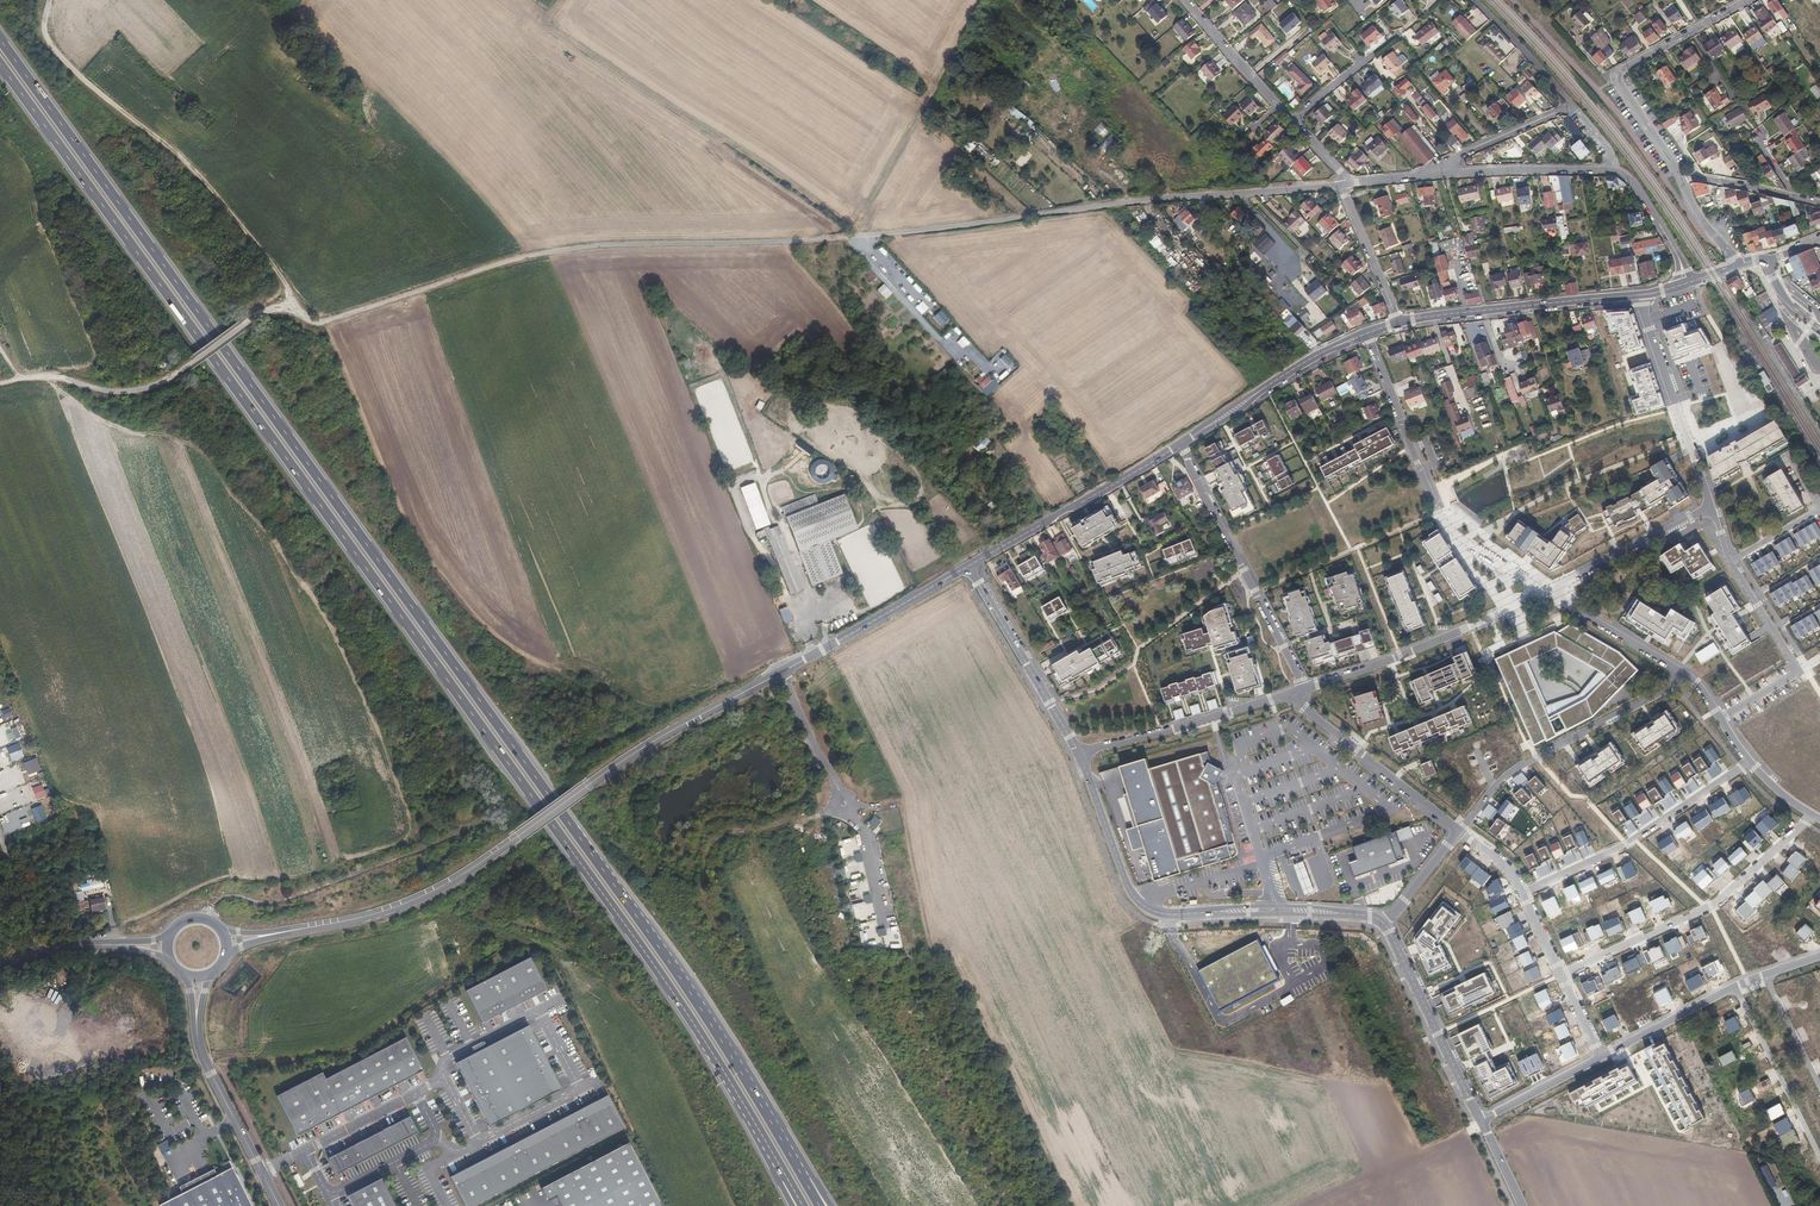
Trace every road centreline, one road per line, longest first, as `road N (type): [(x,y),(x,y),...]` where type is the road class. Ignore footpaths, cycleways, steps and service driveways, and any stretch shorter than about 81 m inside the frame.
road 1 (motorway): [(810,1186),(648,931),(0,30)]
road 2 (motorway): [(0,63),(635,937),(783,1174)]
road 3 (unclassified): [(0,383),(54,375),(106,390),(138,389),(180,372),(258,315),(284,312),(316,324),(551,252),(884,234),(1124,202)]
road 4 (secondary): [(290,931),(367,917),(450,885),(642,748),(771,677)]
road 5 (track): [(878,1205),(706,920),(701,891),(714,837),(812,819),(835,805)]
road 6 (track): [(292,315),(283,278),(211,190),(57,56),(44,34),(48,0)]
road 7 (tertiary): [(1079,754),(1142,905),(1171,915),(1272,910),(1381,920)]
road 8 (residential): [(1561,975),(1711,907),(1813,816)]
road 9 (track): [(828,647),(758,476),(734,486),(756,546)]
road 10 (residential): [(1181,445),(1302,689)]
road 11 (residential): [(1522,892),(1626,844),(1750,763)]
road 12 (secondary): [(969,565),(1181,445)]
road 13 (secondary): [(1399,324),(1636,295)]
road 14 (residential): [(1611,170),(1570,107),(1428,172)]
road 15 (tertiary): [(1480,1121),(1381,920)]
road 16 (residential): [(1687,675),(1494,787)]
road 17 (residential): [(1636,295),(1712,503)]
road 18 (residential): [(1291,692),(1079,754)]
road 19 (secondary): [(1181,445),(1315,356),(1368,332)]
road 20 (tertiary): [(969,565),(1079,754)]
road 21 (residential): [(1291,692),(1459,831)]
road 22 (residential): [(1124,202),(1340,183)]
road 23 (secondary): [(789,667),(969,565)]
road 24 (secondary): [(197,1029),(203,1059),(279,1205)]
road 25 (track): [(1480,1121),(1304,1205)]
road 26 (residential): [(1368,332),(1440,510)]
road 27 (residential): [(1736,987),(1819,1160)]
road 28 (residential): [(1796,670),(1731,562),(1712,503)]
road 29 (residential): [(1549,593),(1712,503)]
road 30 (residential): [(1428,172),(1611,170)]
road 31 (residential): [(1468,627),(1302,689)]
road 32 (residential): [(1549,593),(1687,675)]
road 33 (residential): [(1600,1057),(1736,987)]
road 34 (residential): [(1340,183),(1399,324)]
road 35 (residential): [(1748,0),(1618,78)]
road 36 (residential): [(1819,204),(1676,175)]
road 37 (residential): [(1188,0),(1278,107)]
road 38 (residential): [(1611,170),(1639,190),(1688,283)]
road 39 (residential): [(1440,510),(1466,543),(1549,593)]
road 40 (residential): [(1480,1121),(1600,1057)]
road 41 (residential): [(1394,37),(1291,122)]
road 42 (unclassified): [(39,955),(0,838)]
road 43 (residential): [(1819,1082),(1764,976)]

